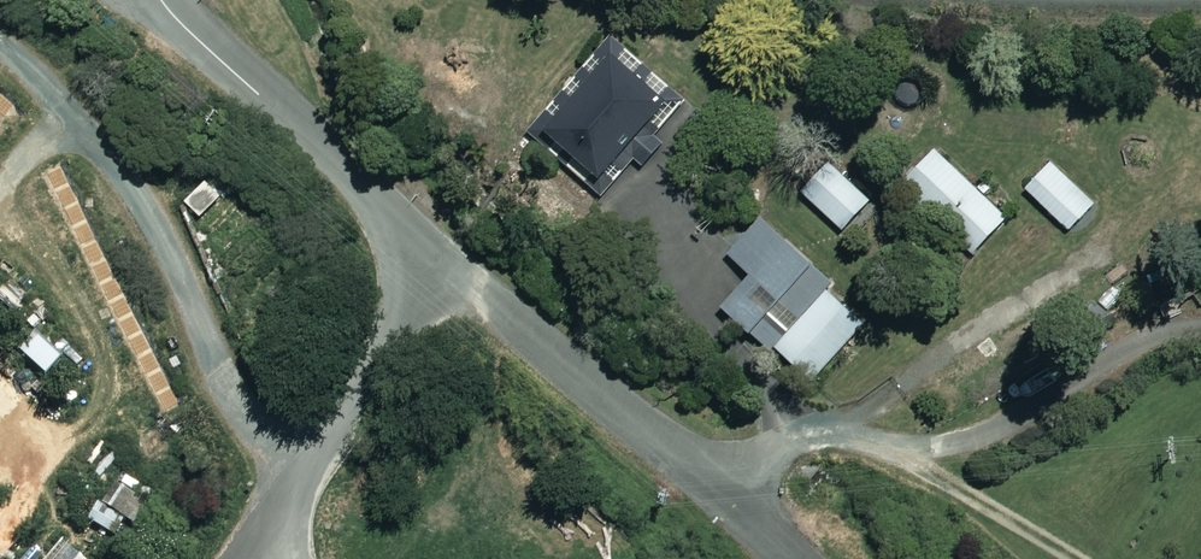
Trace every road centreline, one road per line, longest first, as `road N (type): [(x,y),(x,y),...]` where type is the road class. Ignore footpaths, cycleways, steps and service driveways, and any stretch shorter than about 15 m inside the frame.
road 1 (tertiary): [(796,558),(422,235)]
road 2 (unclassified): [(246,558),(377,362),(406,304),(422,235)]
road 3 (tertiary): [(422,235),(220,64),(161,0)]

